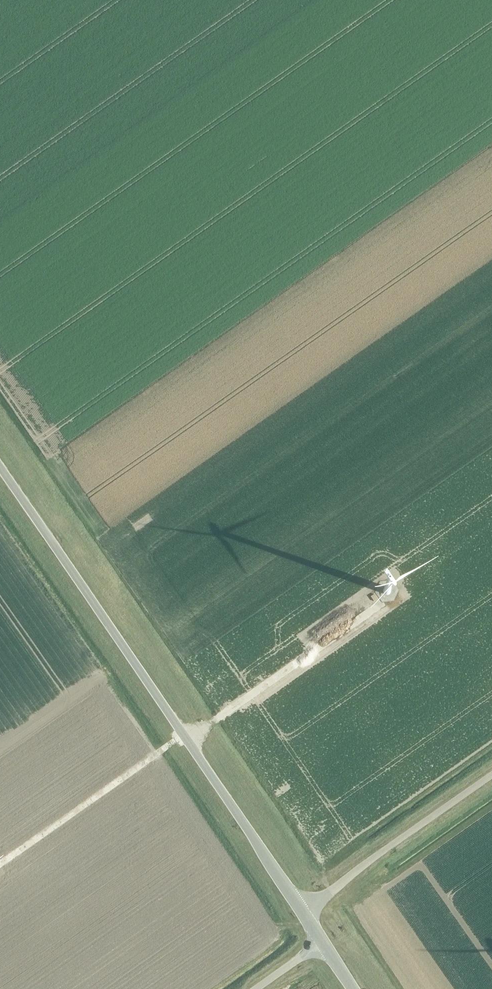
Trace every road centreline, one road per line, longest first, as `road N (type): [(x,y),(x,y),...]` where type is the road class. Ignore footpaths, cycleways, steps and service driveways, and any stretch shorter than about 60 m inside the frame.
road 1 (unclassified): [(305,912),(0,477)]
road 2 (residential): [(305,912),(491,771)]

